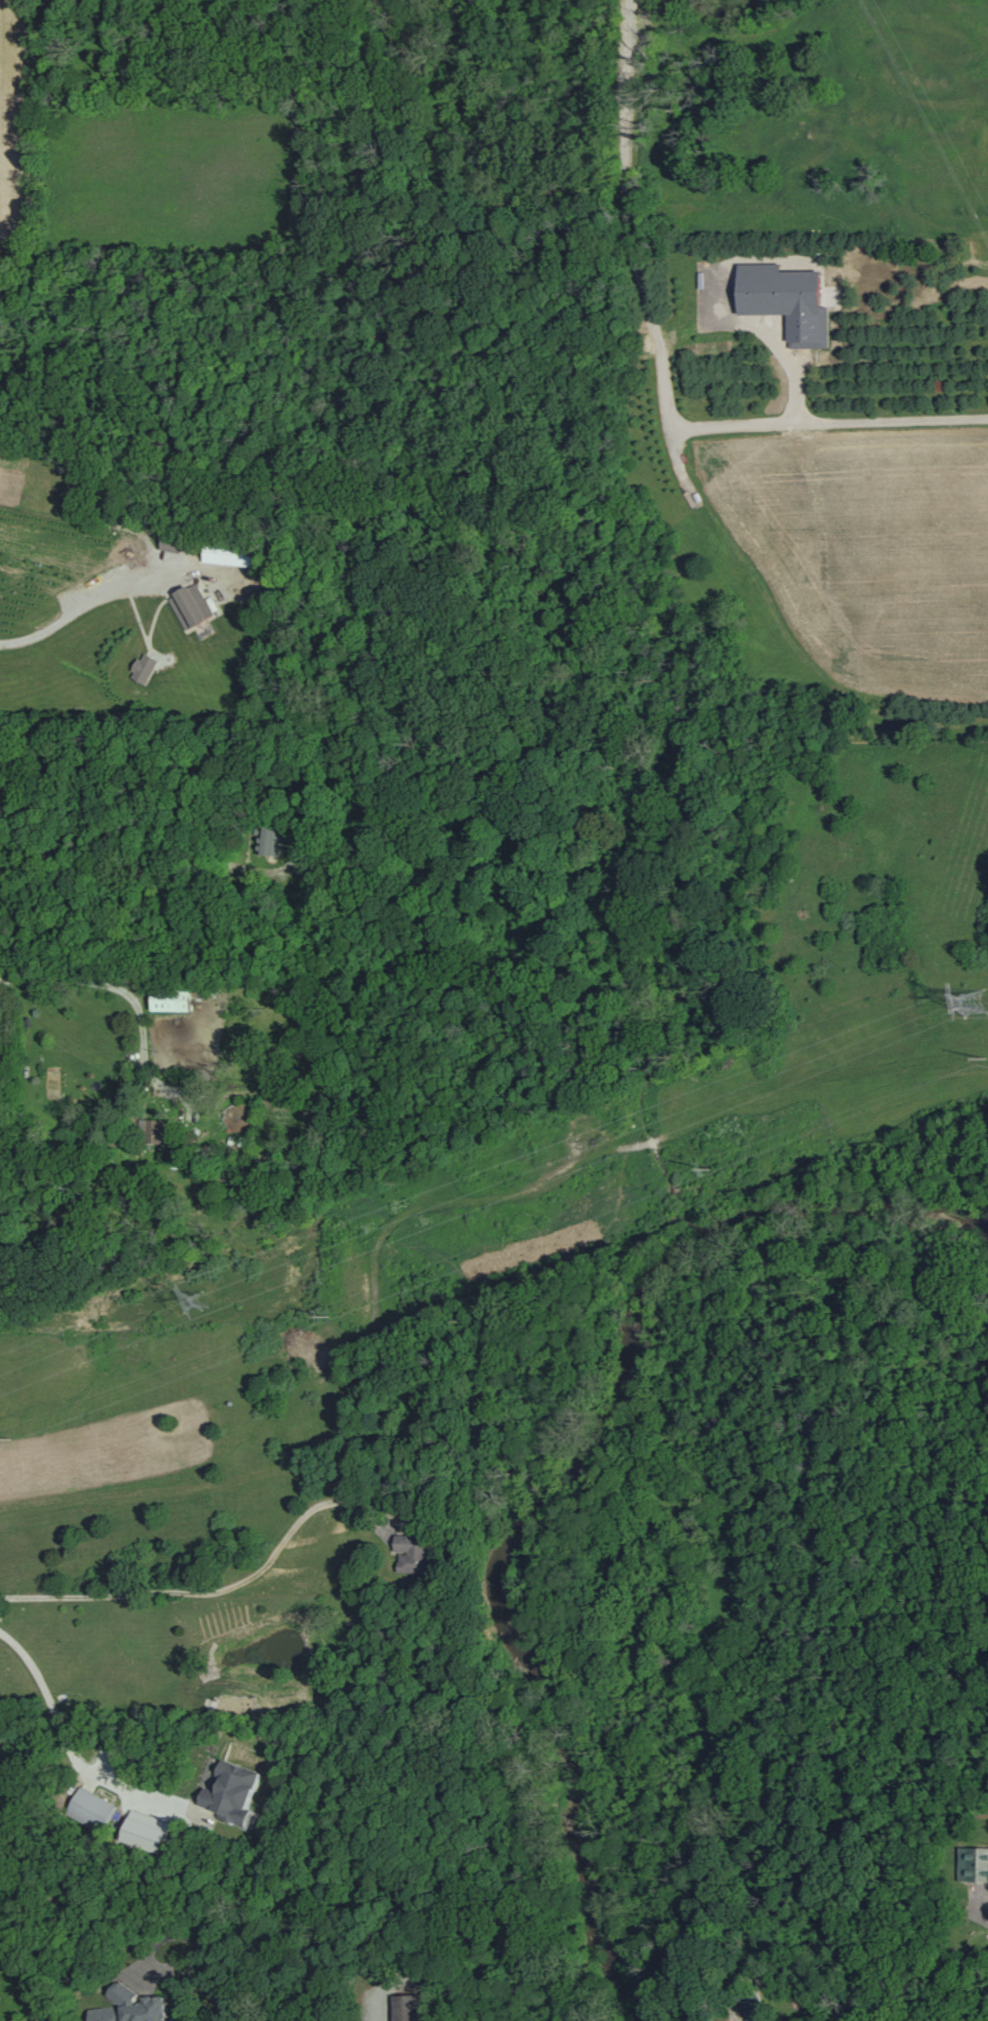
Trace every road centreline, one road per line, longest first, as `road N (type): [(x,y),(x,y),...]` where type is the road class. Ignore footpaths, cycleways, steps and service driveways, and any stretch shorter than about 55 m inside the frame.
road 1 (residential): [(0,862),(99,843),(261,869)]
road 2 (residential): [(0,657),(18,662),(172,571)]

